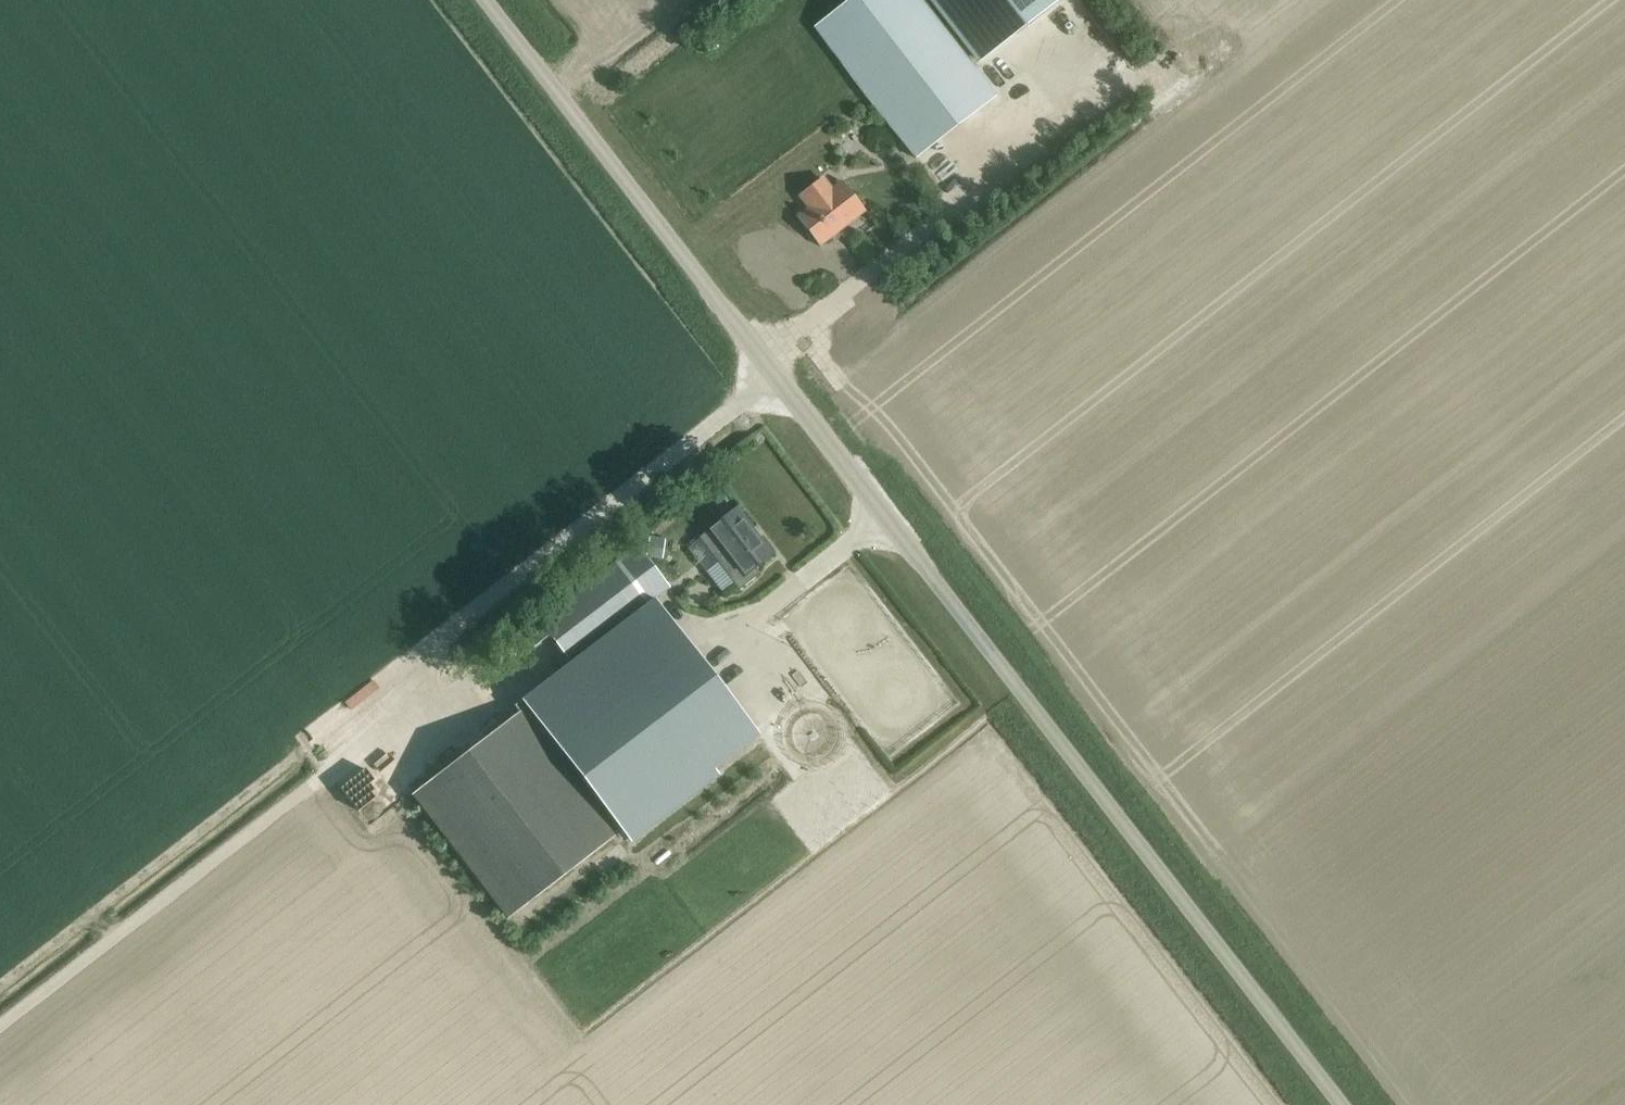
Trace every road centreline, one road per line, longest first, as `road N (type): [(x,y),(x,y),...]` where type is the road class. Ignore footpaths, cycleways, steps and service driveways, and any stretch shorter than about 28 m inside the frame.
road 1 (unclassified): [(1338,1104),(484,0)]

